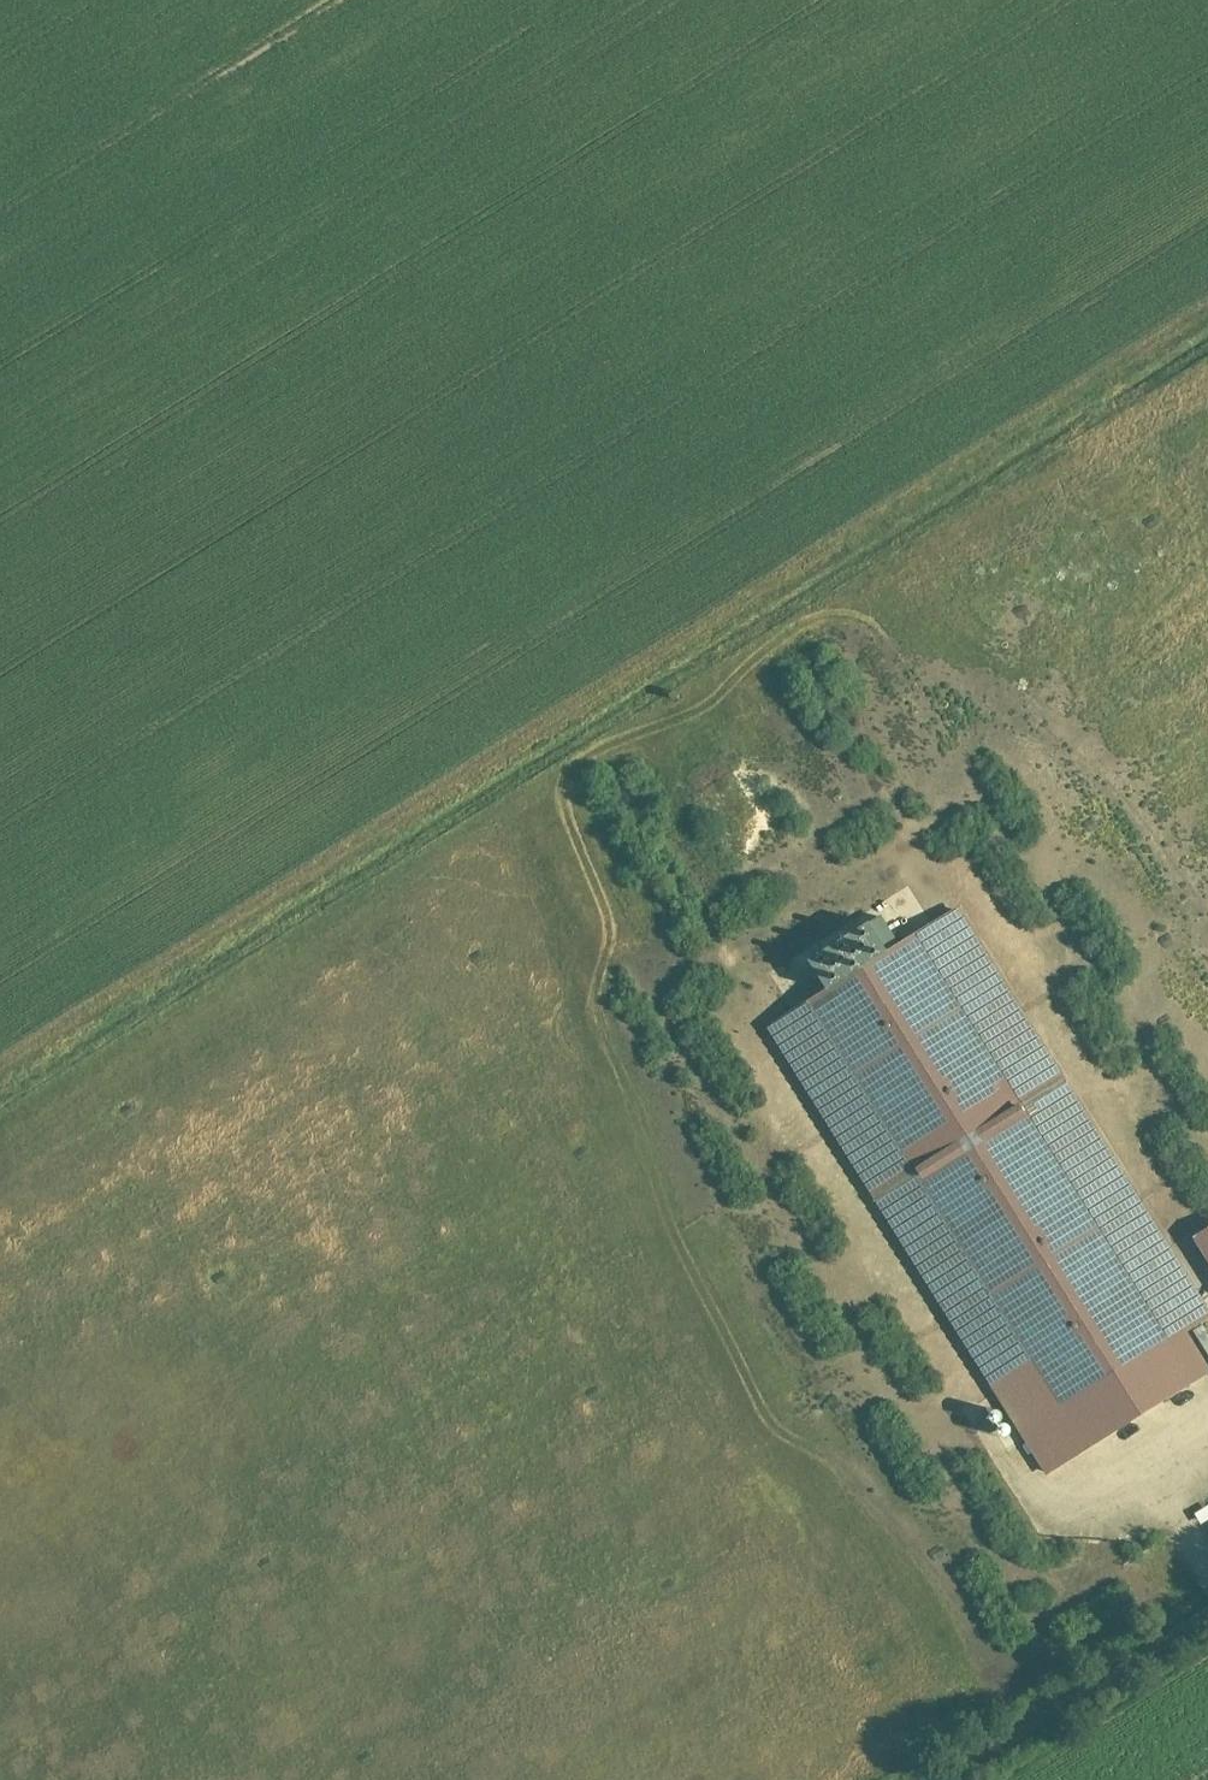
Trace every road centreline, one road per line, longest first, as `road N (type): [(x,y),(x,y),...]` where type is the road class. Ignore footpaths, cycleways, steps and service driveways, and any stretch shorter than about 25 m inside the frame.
road 1 (track): [(944,1779),(1207,1614)]

